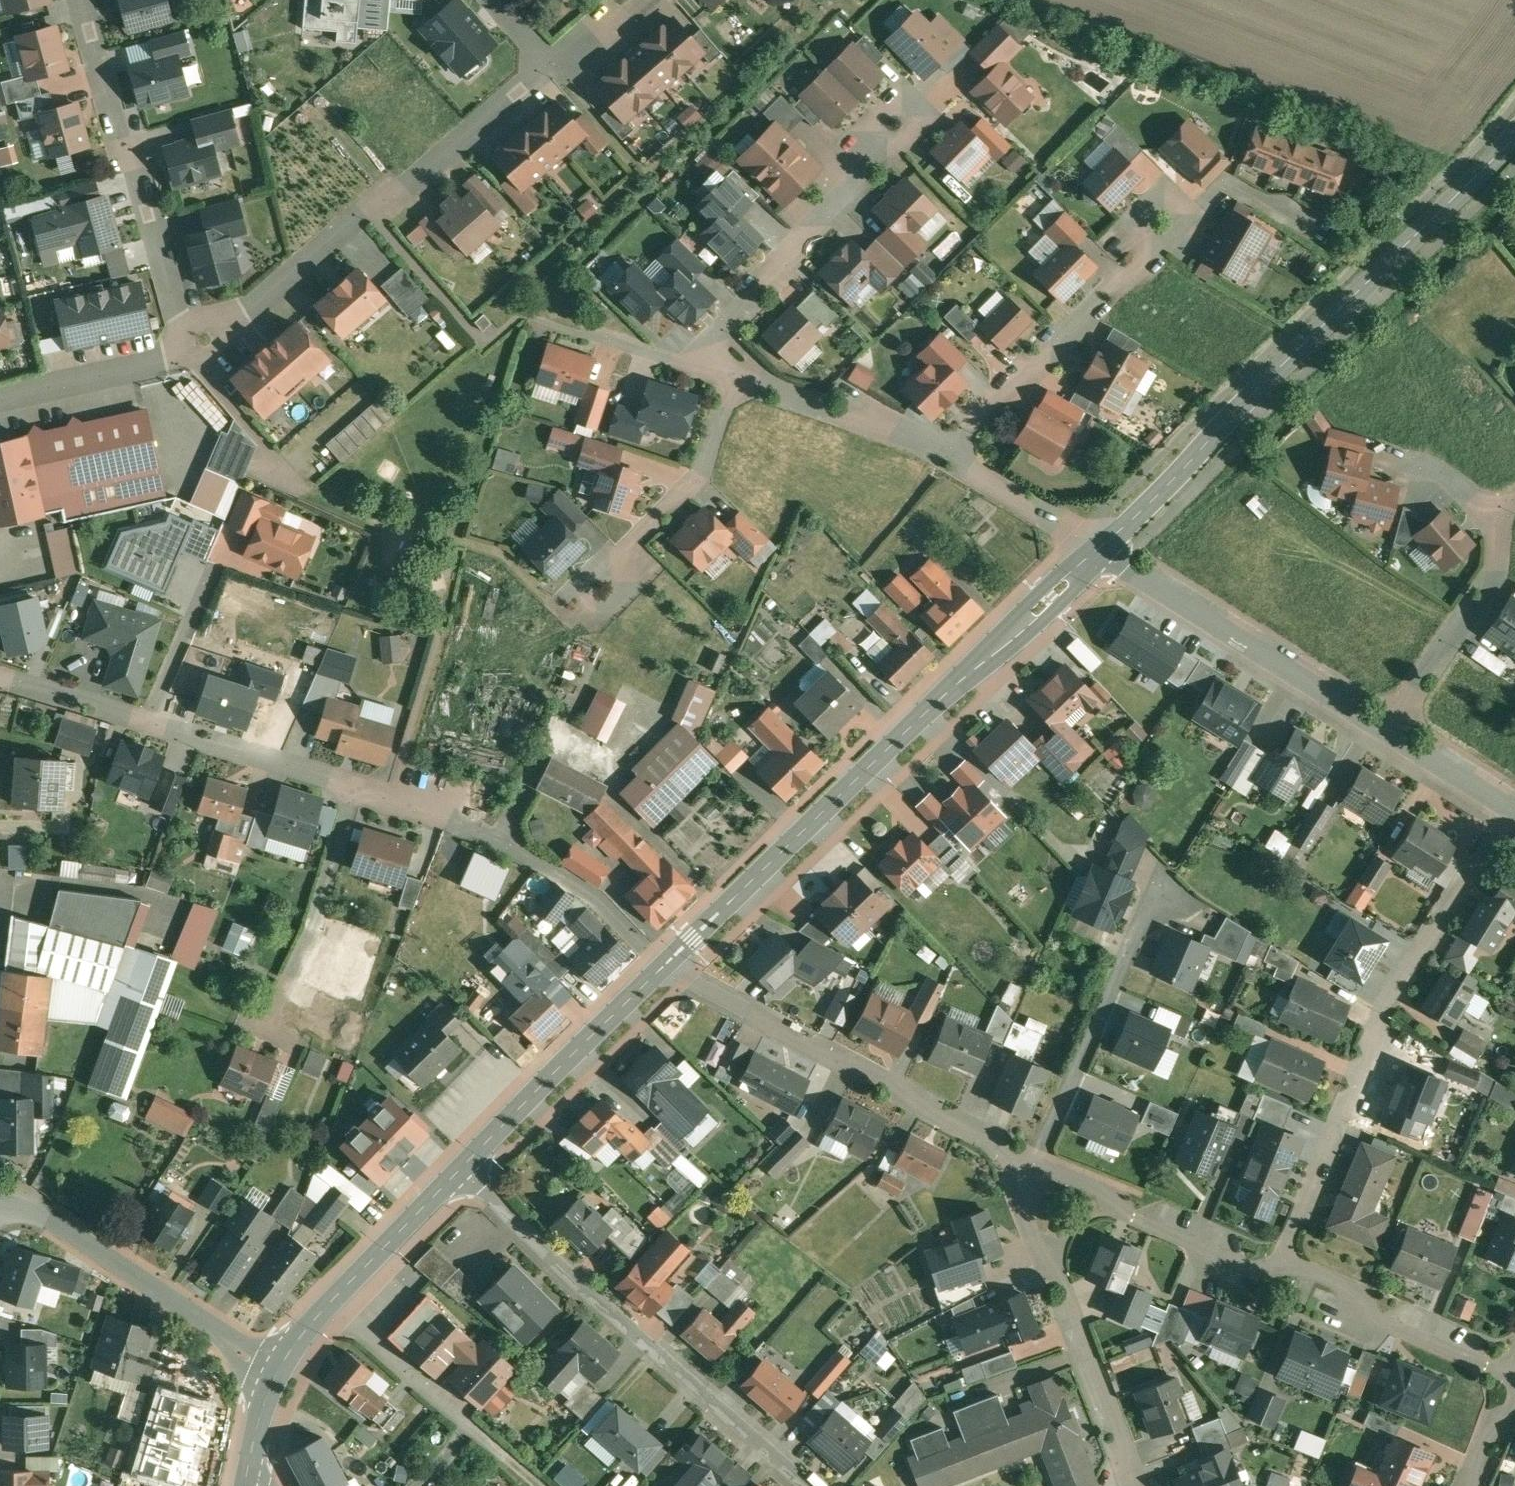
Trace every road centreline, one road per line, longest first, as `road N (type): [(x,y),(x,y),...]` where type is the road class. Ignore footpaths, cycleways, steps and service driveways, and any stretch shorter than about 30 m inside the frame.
road 1 (secondary): [(661,967),(1101,539)]
road 2 (secondary): [(1101,539),(1514,129)]
road 3 (residential): [(1506,794),(1397,980),(1278,1264)]
road 4 (residential): [(810,1485),(594,1297),(462,1167)]
road 5 (residential): [(188,355),(213,343),(366,208),(404,187),(549,64)]
road 6 (residential): [(661,967),(998,1144)]
road 7 (residential): [(188,355),(139,168),(123,152),(81,0)]
road 8 (residential): [(1128,1485),(998,1144)]
road 9 (residential): [(661,967),(597,894),(551,865),(355,788)]
road 10 (residential): [(1391,724),(1101,539)]
road 11 (residential): [(957,439),(1179,196)]
road 12 (residential): [(0,1204),(47,1217),(276,1378)]
road 13 (residential): [(693,360),(874,167),(894,117)]
road 14 (residential): [(1036,1161),(1157,881)]
road 15 (secondary): [(462,1167),(661,967)]
road 16 (residential): [(1036,1161),(1278,1264)]
road 17 (residential): [(733,371),(700,475),(630,545),(600,589)]
road 18 (residential): [(1278,1264),(1514,1365)]
road 19 (residential): [(268,1026),(315,924),(355,788)]
road 20 (residential): [(1391,724),(1498,570),(1499,509)]
road 21 (residential): [(957,439),(733,371)]
road 22 (residential): [(355,788),(144,723)]
road 23 (residential): [(329,1303),(493,1441)]
road 24 (residential): [(0,395),(188,355)]
road 25 (secondary): [(329,1303),(462,1167)]
road 26 (residential): [(188,355),(308,493)]
road 27 (residential): [(693,360),(518,313)]
road 28 (residential): [(1101,539),(957,439)]
road 29 (residential): [(144,723),(214,564)]
road 30 (residential): [(144,723),(0,680)]
road 31 (residential): [(1506,794),(1391,724)]

